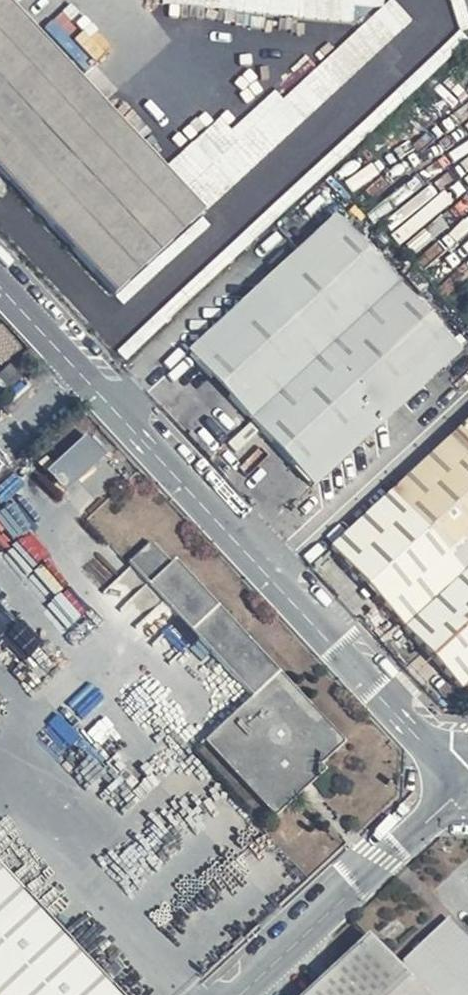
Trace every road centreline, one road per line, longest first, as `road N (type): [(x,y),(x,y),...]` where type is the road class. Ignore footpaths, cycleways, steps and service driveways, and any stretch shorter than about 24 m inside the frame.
road 1 (unclassified): [(0,288),(467,786)]
road 2 (unclassified): [(467,786),(238,994)]

